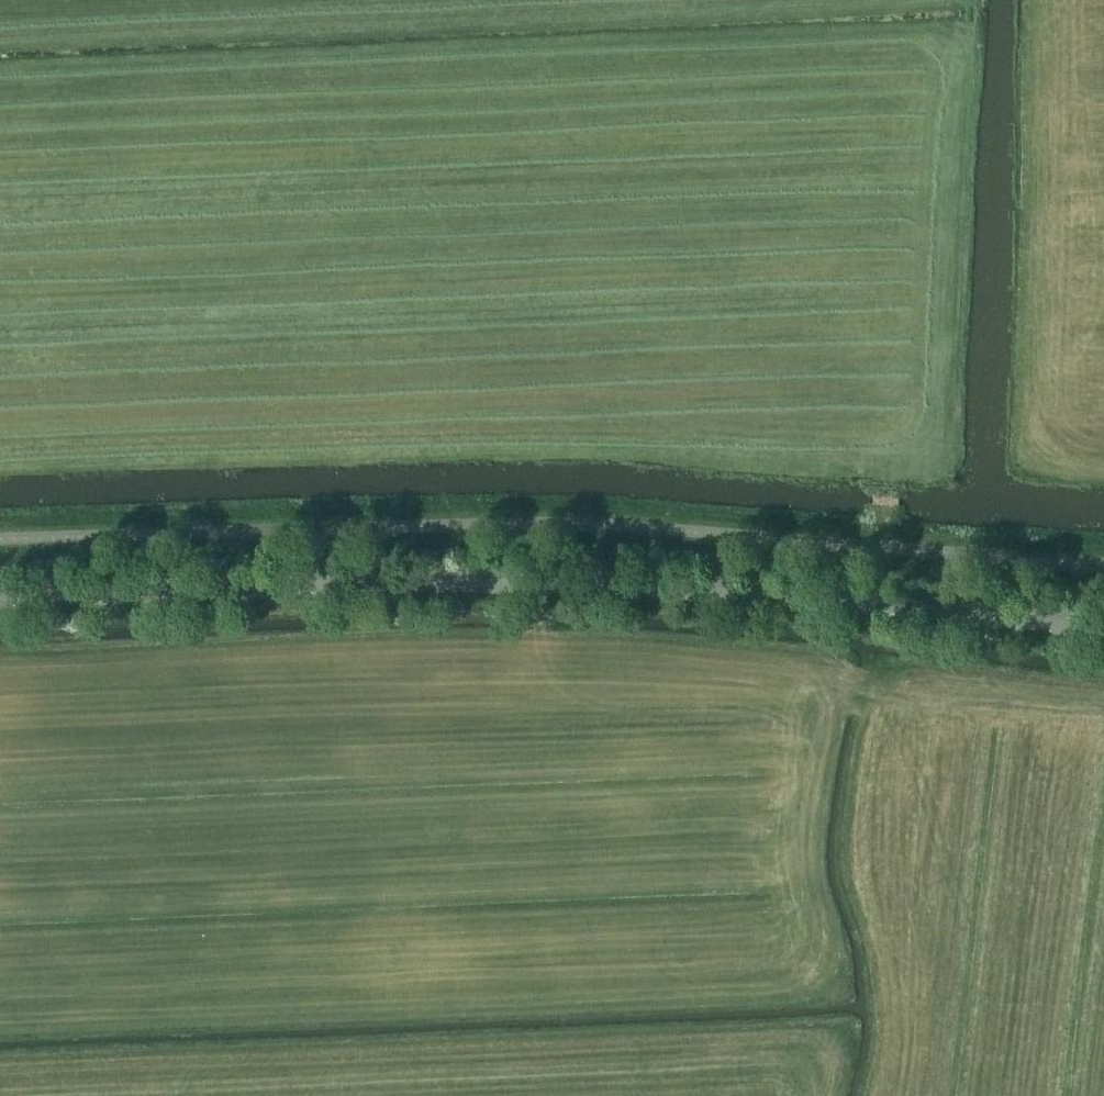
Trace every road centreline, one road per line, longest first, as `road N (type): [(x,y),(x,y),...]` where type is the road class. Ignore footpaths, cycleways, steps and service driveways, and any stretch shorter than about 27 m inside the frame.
road 1 (secondary): [(1103,628),(796,596),(524,582),(0,598)]

